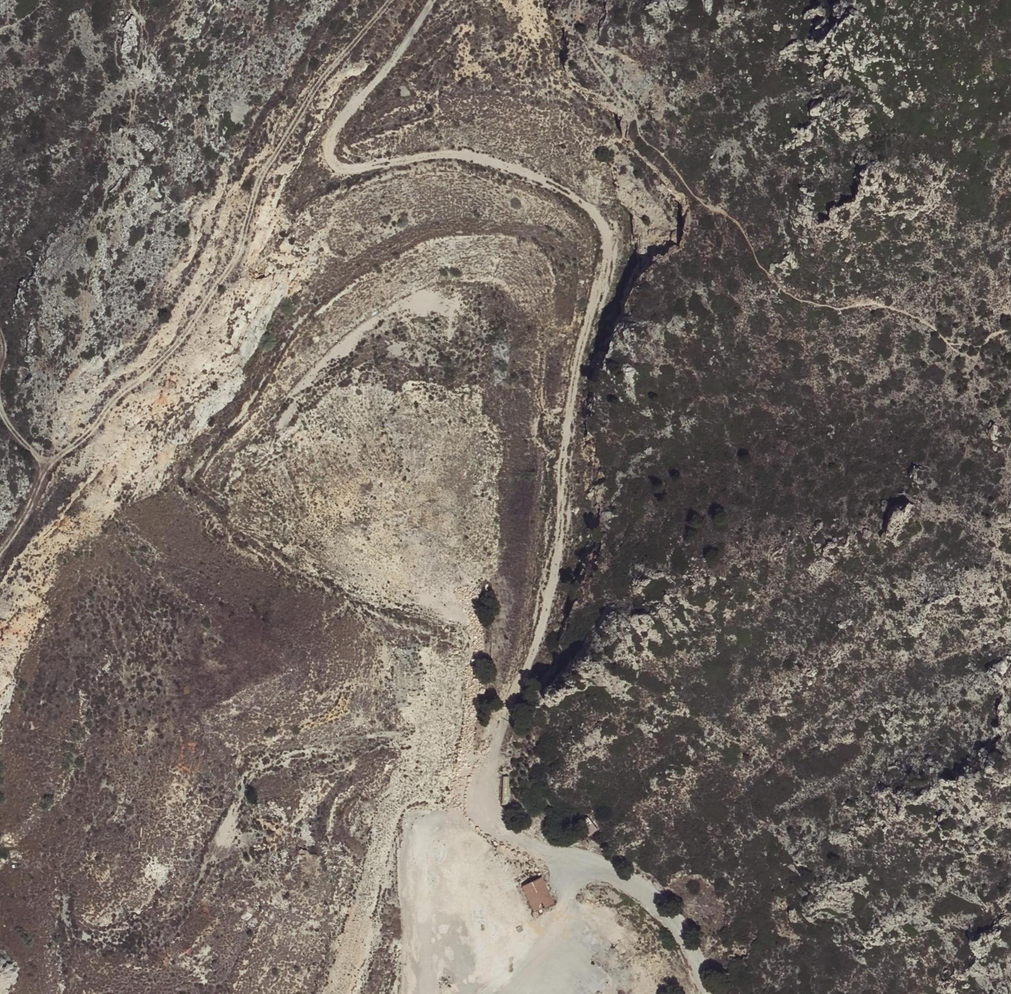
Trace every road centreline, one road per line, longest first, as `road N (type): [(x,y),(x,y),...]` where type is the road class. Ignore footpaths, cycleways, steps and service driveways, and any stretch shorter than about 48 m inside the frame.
road 1 (track): [(484,807),(484,773),(535,643),(587,322),(608,263),(598,210),(476,154),(348,172),(334,158),(340,124),(431,0)]
road 2 (track): [(390,0),(296,123),(265,188),(254,244),(223,304),(182,358),(51,462),(29,517),(0,555)]
road 3 (track): [(590,868),(568,881),(561,935),(512,993)]

